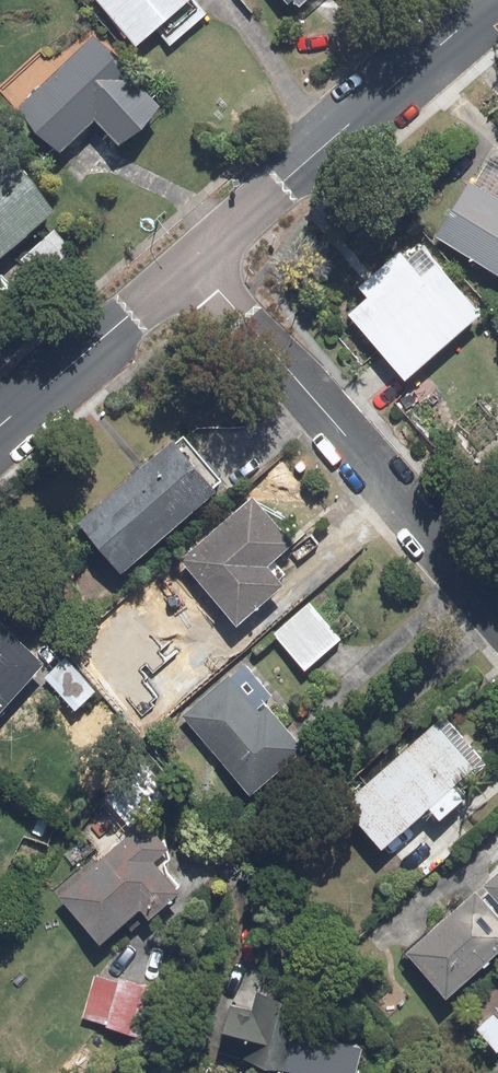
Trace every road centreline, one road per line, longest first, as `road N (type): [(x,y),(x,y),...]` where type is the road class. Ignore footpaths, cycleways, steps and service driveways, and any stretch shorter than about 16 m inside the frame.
road 1 (residential): [(497,611),(195,262)]
road 2 (tertiary): [(195,262),(497,1)]
road 3 (tertiary): [(0,427),(195,262)]

